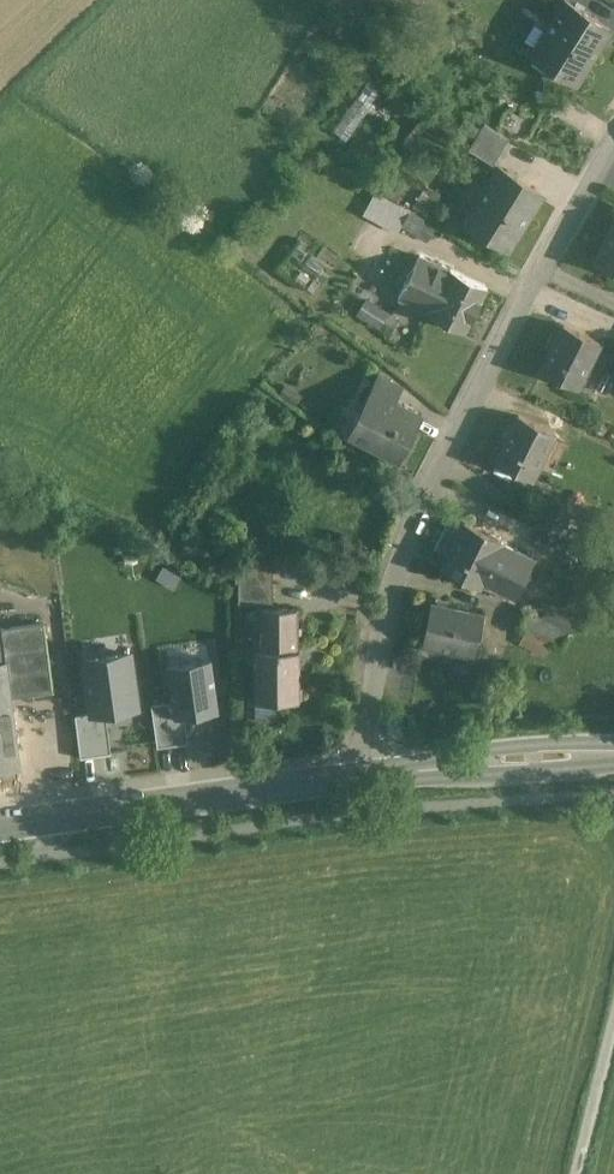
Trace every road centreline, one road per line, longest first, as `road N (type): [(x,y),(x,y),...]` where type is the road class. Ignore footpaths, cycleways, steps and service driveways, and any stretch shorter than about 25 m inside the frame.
road 1 (residential): [(613,151),(418,515),(379,663),(364,770)]
road 2 (tertiary): [(0,820),(364,770)]
road 3 (tertiary): [(364,770),(613,757)]

